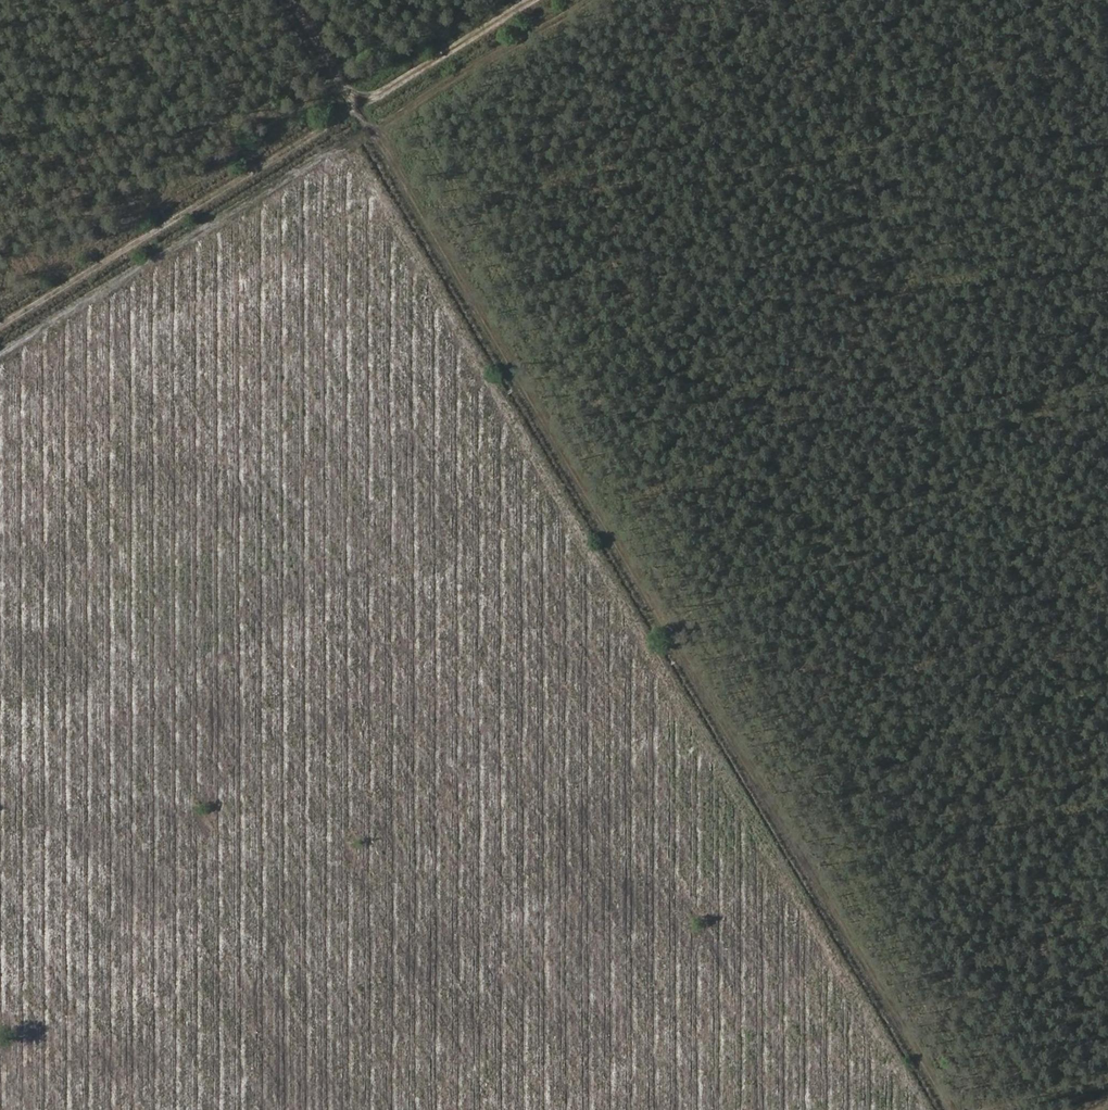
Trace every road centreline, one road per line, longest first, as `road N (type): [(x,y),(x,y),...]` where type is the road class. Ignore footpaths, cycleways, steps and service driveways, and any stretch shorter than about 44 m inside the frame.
road 1 (track): [(307,0),(964,1109)]
road 2 (track): [(548,0),(0,332)]

